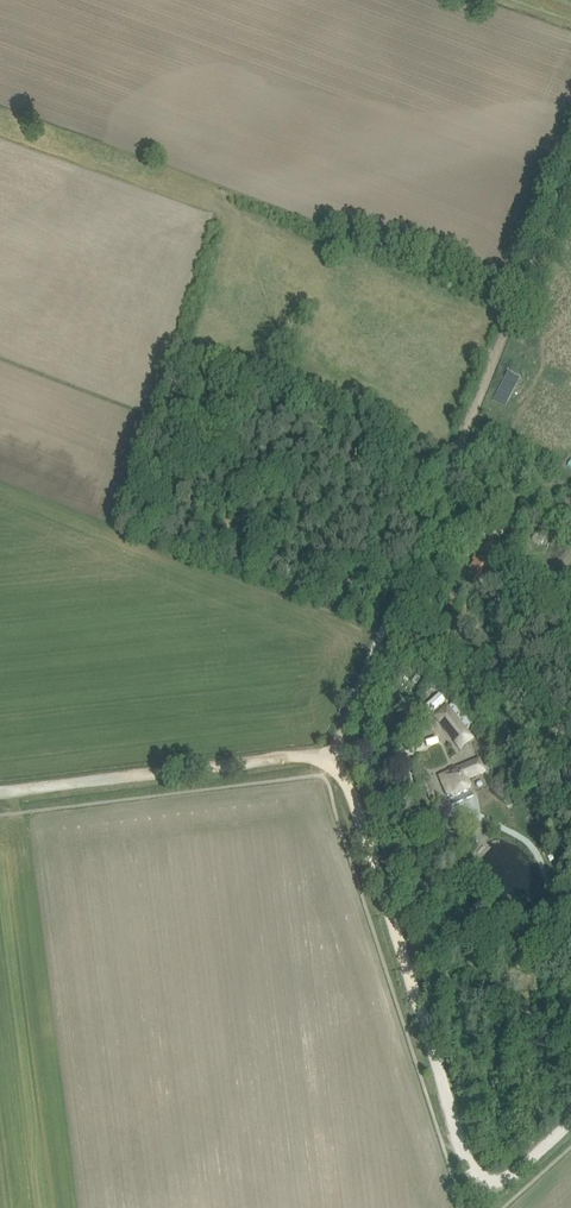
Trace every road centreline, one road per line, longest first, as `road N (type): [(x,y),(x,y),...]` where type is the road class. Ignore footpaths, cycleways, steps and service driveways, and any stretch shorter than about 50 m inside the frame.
road 1 (unclassified): [(570,1122),(480,1196),(341,748),(0,793)]
road 2 (track): [(570,158),(331,750)]

